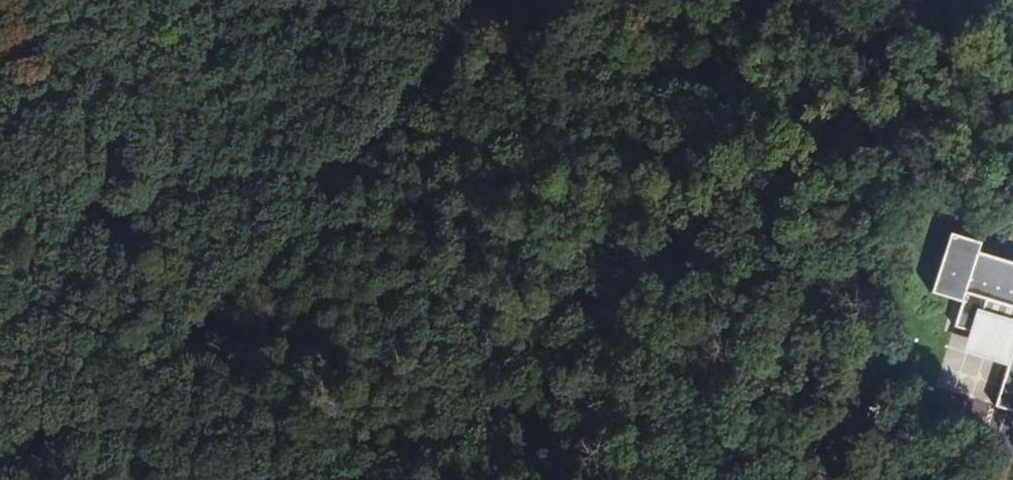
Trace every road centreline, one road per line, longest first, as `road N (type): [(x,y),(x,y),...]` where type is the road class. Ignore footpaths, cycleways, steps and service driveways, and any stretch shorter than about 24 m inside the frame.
road 1 (track): [(477,0),(454,44),(295,241),(188,335),(0,463)]
road 2 (track): [(0,214),(25,227),(267,172),(343,179)]

